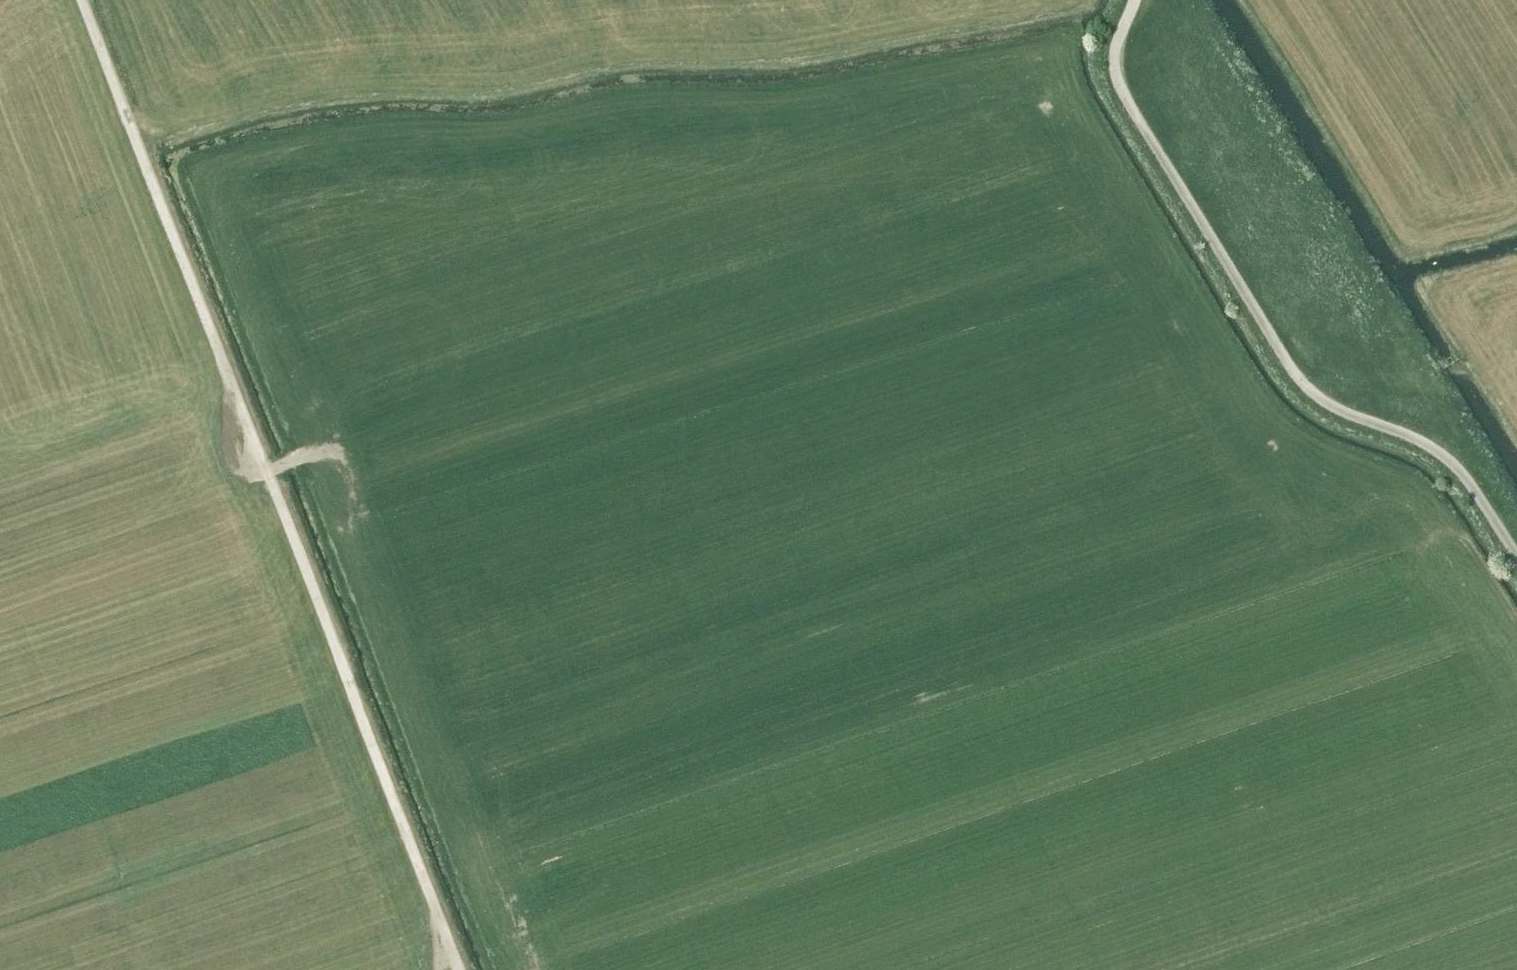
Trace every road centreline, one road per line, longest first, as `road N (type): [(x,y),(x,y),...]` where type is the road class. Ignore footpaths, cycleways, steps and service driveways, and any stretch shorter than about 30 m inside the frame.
road 1 (track): [(83,0),(463,969)]
road 2 (unclassified): [(1516,557),(1451,461),(1322,402),(1292,373),(1117,80),(1114,48),(1133,0)]

